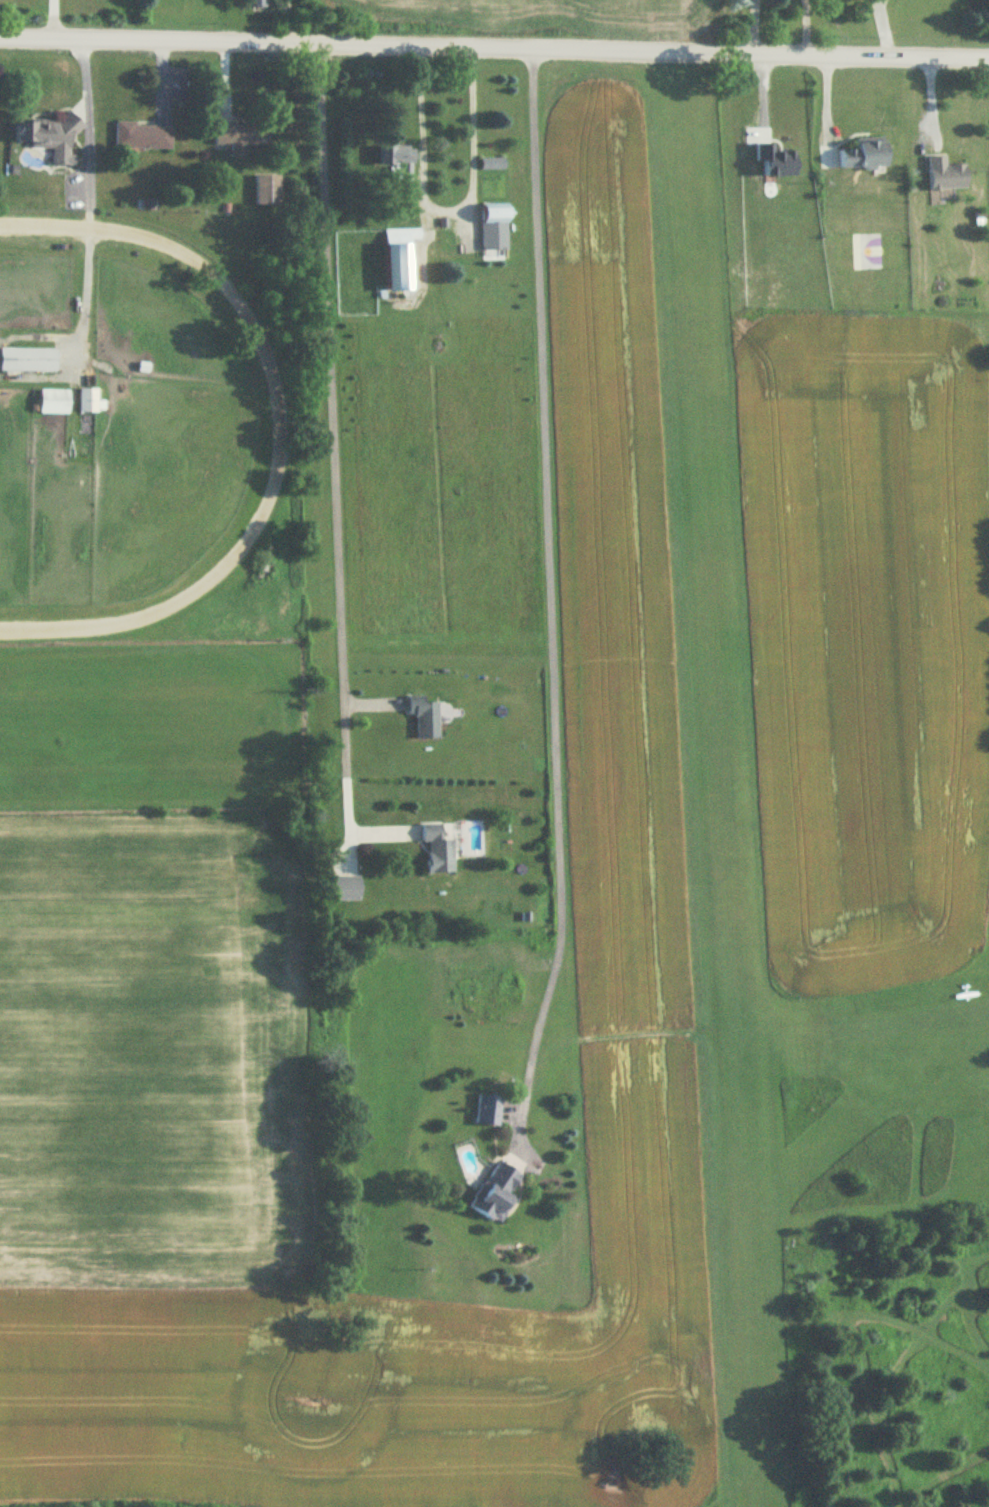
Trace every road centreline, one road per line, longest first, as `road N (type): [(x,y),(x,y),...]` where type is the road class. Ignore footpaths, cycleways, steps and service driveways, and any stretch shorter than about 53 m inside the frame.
road 1 (residential): [(988,58),(0,37)]

